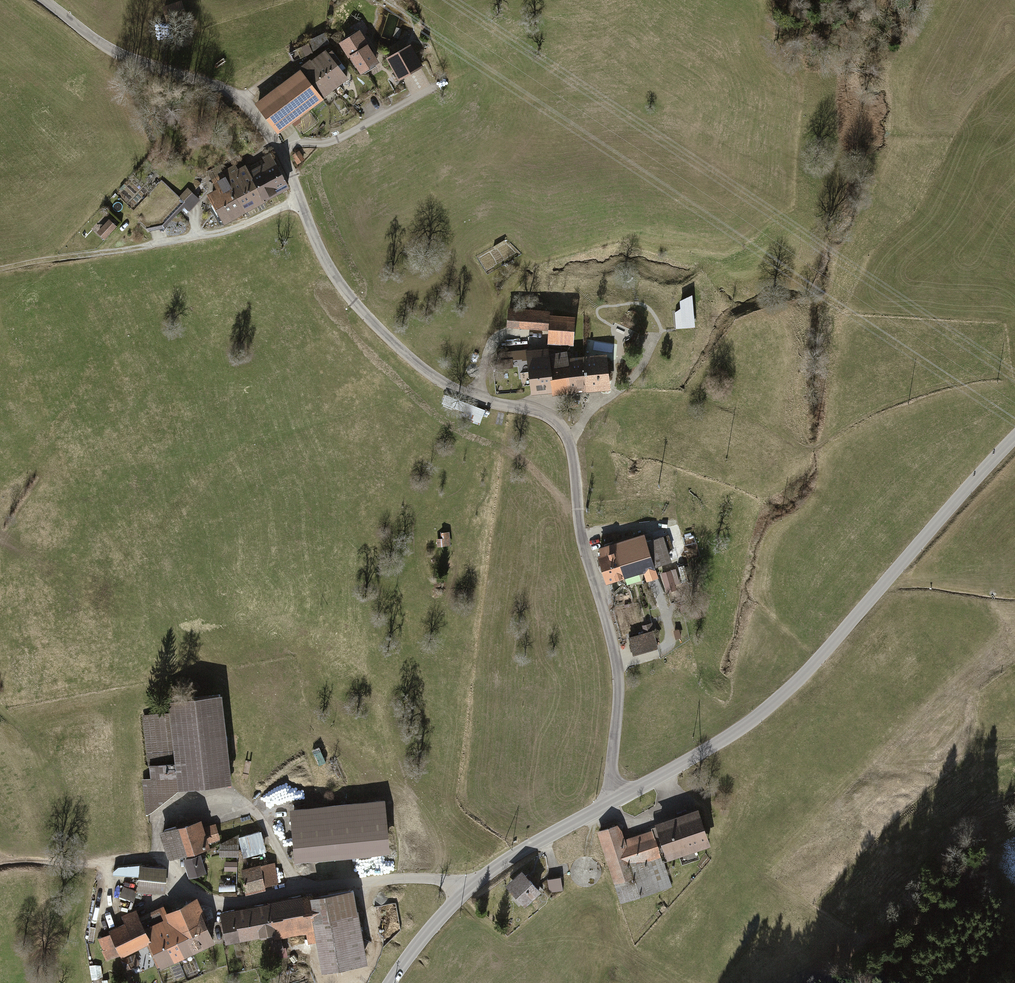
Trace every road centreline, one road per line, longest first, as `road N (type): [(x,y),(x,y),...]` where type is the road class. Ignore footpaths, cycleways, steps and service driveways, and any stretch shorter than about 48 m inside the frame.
road 1 (unclassified): [(40,0),(115,56),(244,101),(281,153),(341,288),(396,346),(440,383),(546,416),(569,439),(580,538),(619,683),(613,804)]
road 2 (tertiary): [(1014,440),(794,687),(708,752),(613,804)]
road 3 (residential): [(465,893),(448,882),(370,881),(224,904),(184,886),(168,863),(106,864)]
road 4 (track): [(0,271),(234,230),(298,200)]
road 5 (tertiary): [(613,804),(465,893)]

